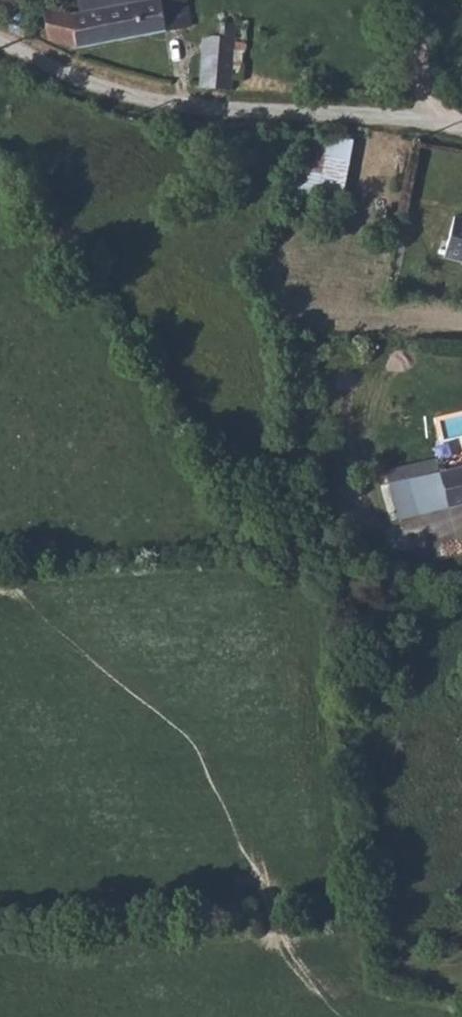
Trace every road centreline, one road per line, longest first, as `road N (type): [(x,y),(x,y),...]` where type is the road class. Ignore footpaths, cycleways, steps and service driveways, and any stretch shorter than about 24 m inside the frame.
road 1 (unclassified): [(0,45),(132,101),(338,113),(461,131)]
road 2 (track): [(419,0),(426,126)]

